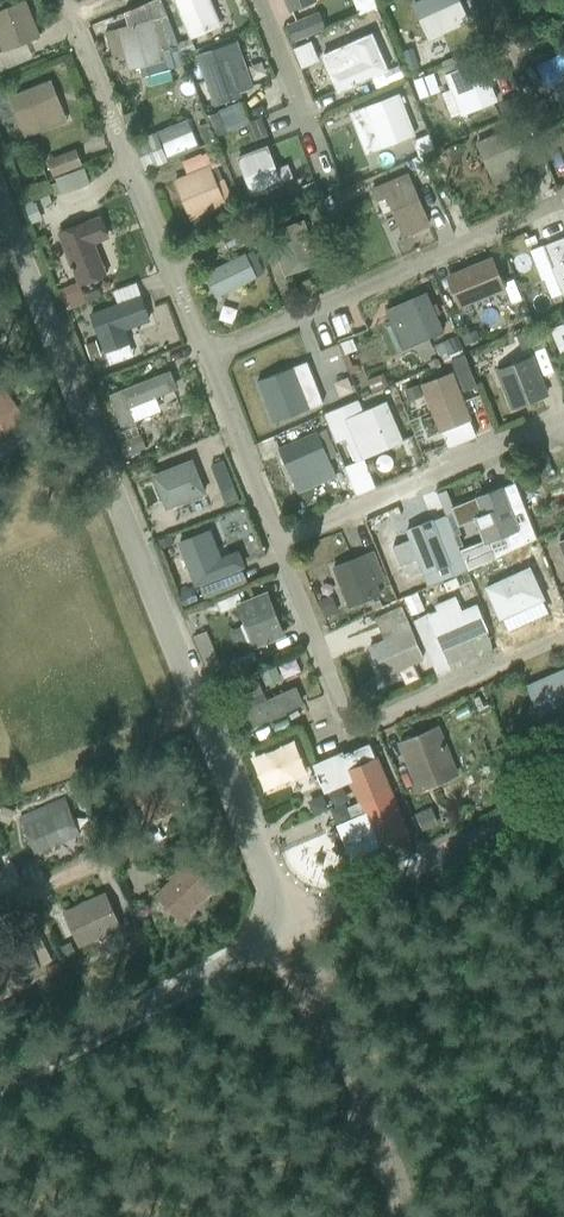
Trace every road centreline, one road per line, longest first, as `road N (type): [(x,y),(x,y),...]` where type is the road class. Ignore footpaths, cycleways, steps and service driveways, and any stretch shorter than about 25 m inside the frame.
road 1 (unclassified): [(0,205),(286,923)]
road 2 (unclassified): [(0,1083),(286,923)]
road 3 (unclassified): [(286,923),(355,899),(563,790)]

